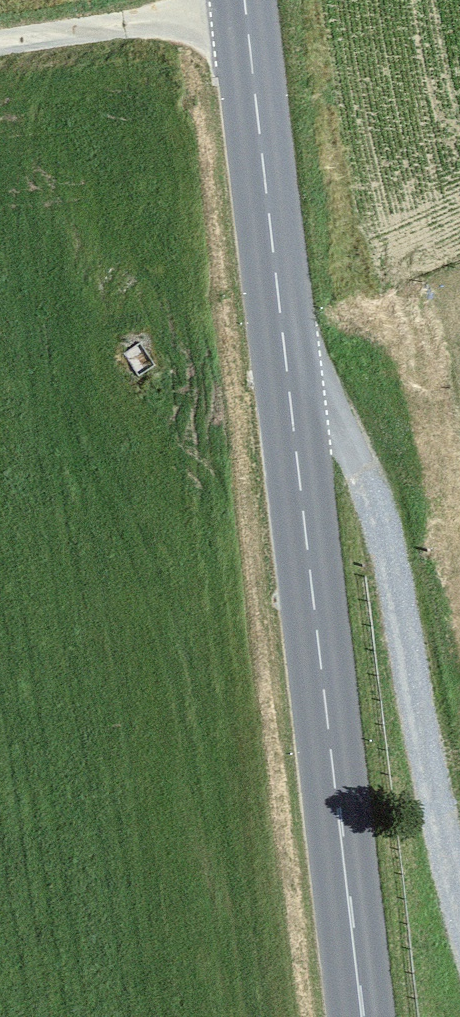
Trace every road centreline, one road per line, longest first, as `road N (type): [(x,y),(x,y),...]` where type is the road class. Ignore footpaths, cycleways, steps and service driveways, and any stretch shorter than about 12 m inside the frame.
road 1 (secondary): [(360,1016),(289,392)]
road 2 (unclassified): [(459,884),(410,686),(380,515),(342,434),(289,392)]
road 3 (secondary): [(289,392),(246,0)]

